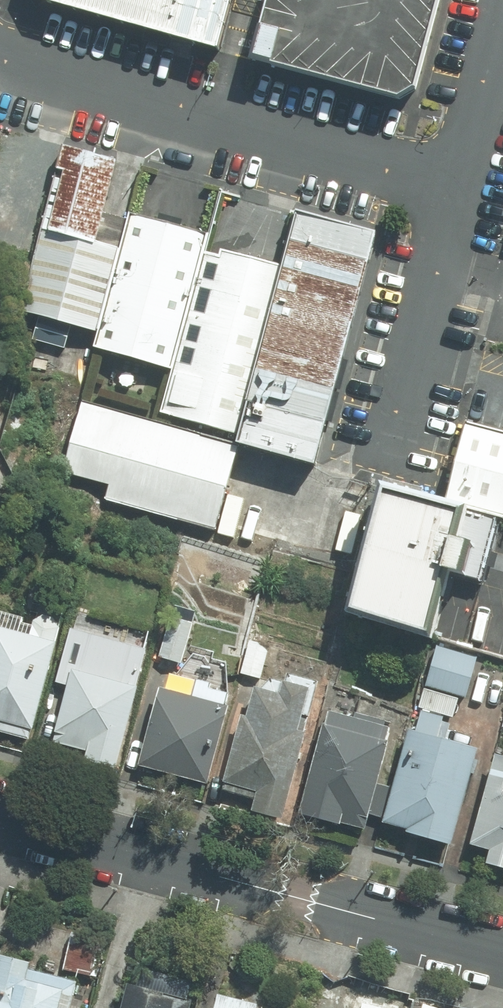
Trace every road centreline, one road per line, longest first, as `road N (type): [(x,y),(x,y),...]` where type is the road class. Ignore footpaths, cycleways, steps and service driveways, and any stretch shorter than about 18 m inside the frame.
road 1 (tertiary): [(0,813),(502,948)]
road 2 (residential): [(452,183),(0,59)]
road 3 (residential): [(377,455),(452,183)]
road 4 (residential): [(452,183),(502,0)]

